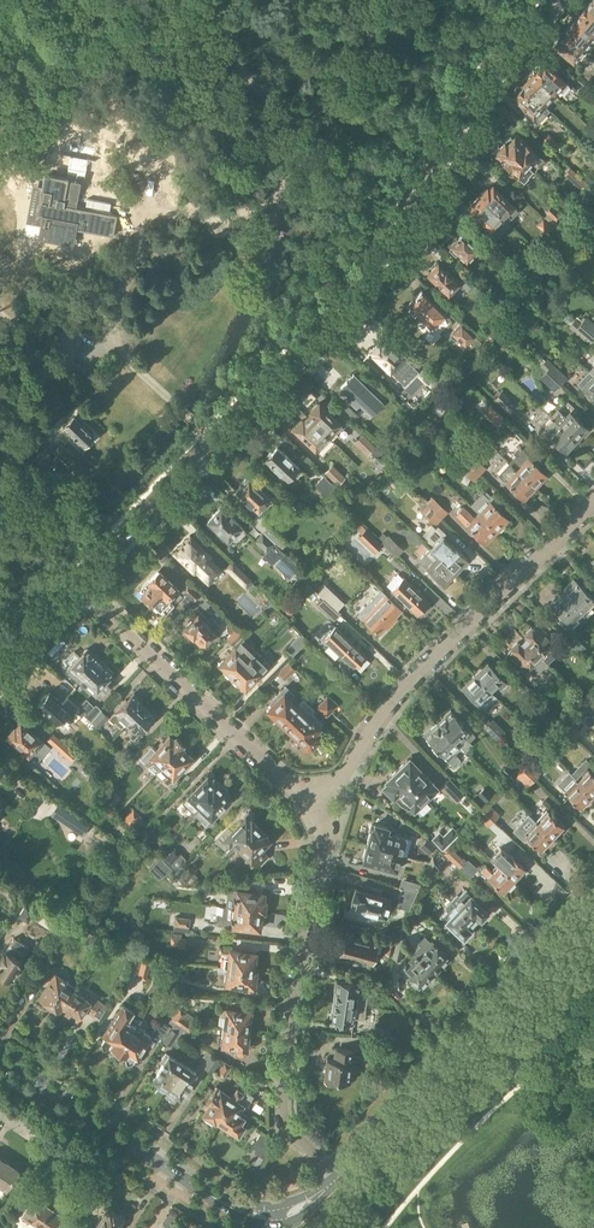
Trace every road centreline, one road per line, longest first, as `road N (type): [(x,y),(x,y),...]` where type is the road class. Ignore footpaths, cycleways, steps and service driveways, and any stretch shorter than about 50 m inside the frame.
road 1 (residential): [(78,582),(366,288),(483,84),(556,0)]
road 2 (residential): [(317,805),(415,675),(535,568),(593,501)]
road 3 (residential): [(339,1175),(282,1118),(299,962),(324,843),(317,805)]
road 4 (tertiary): [(339,1175),(593,907)]
road 5 (residential): [(317,805),(78,582)]
road 6 (tertiary): [(246,1213),(0,1058)]
road 7 (residential): [(102,1183),(0,1115)]

